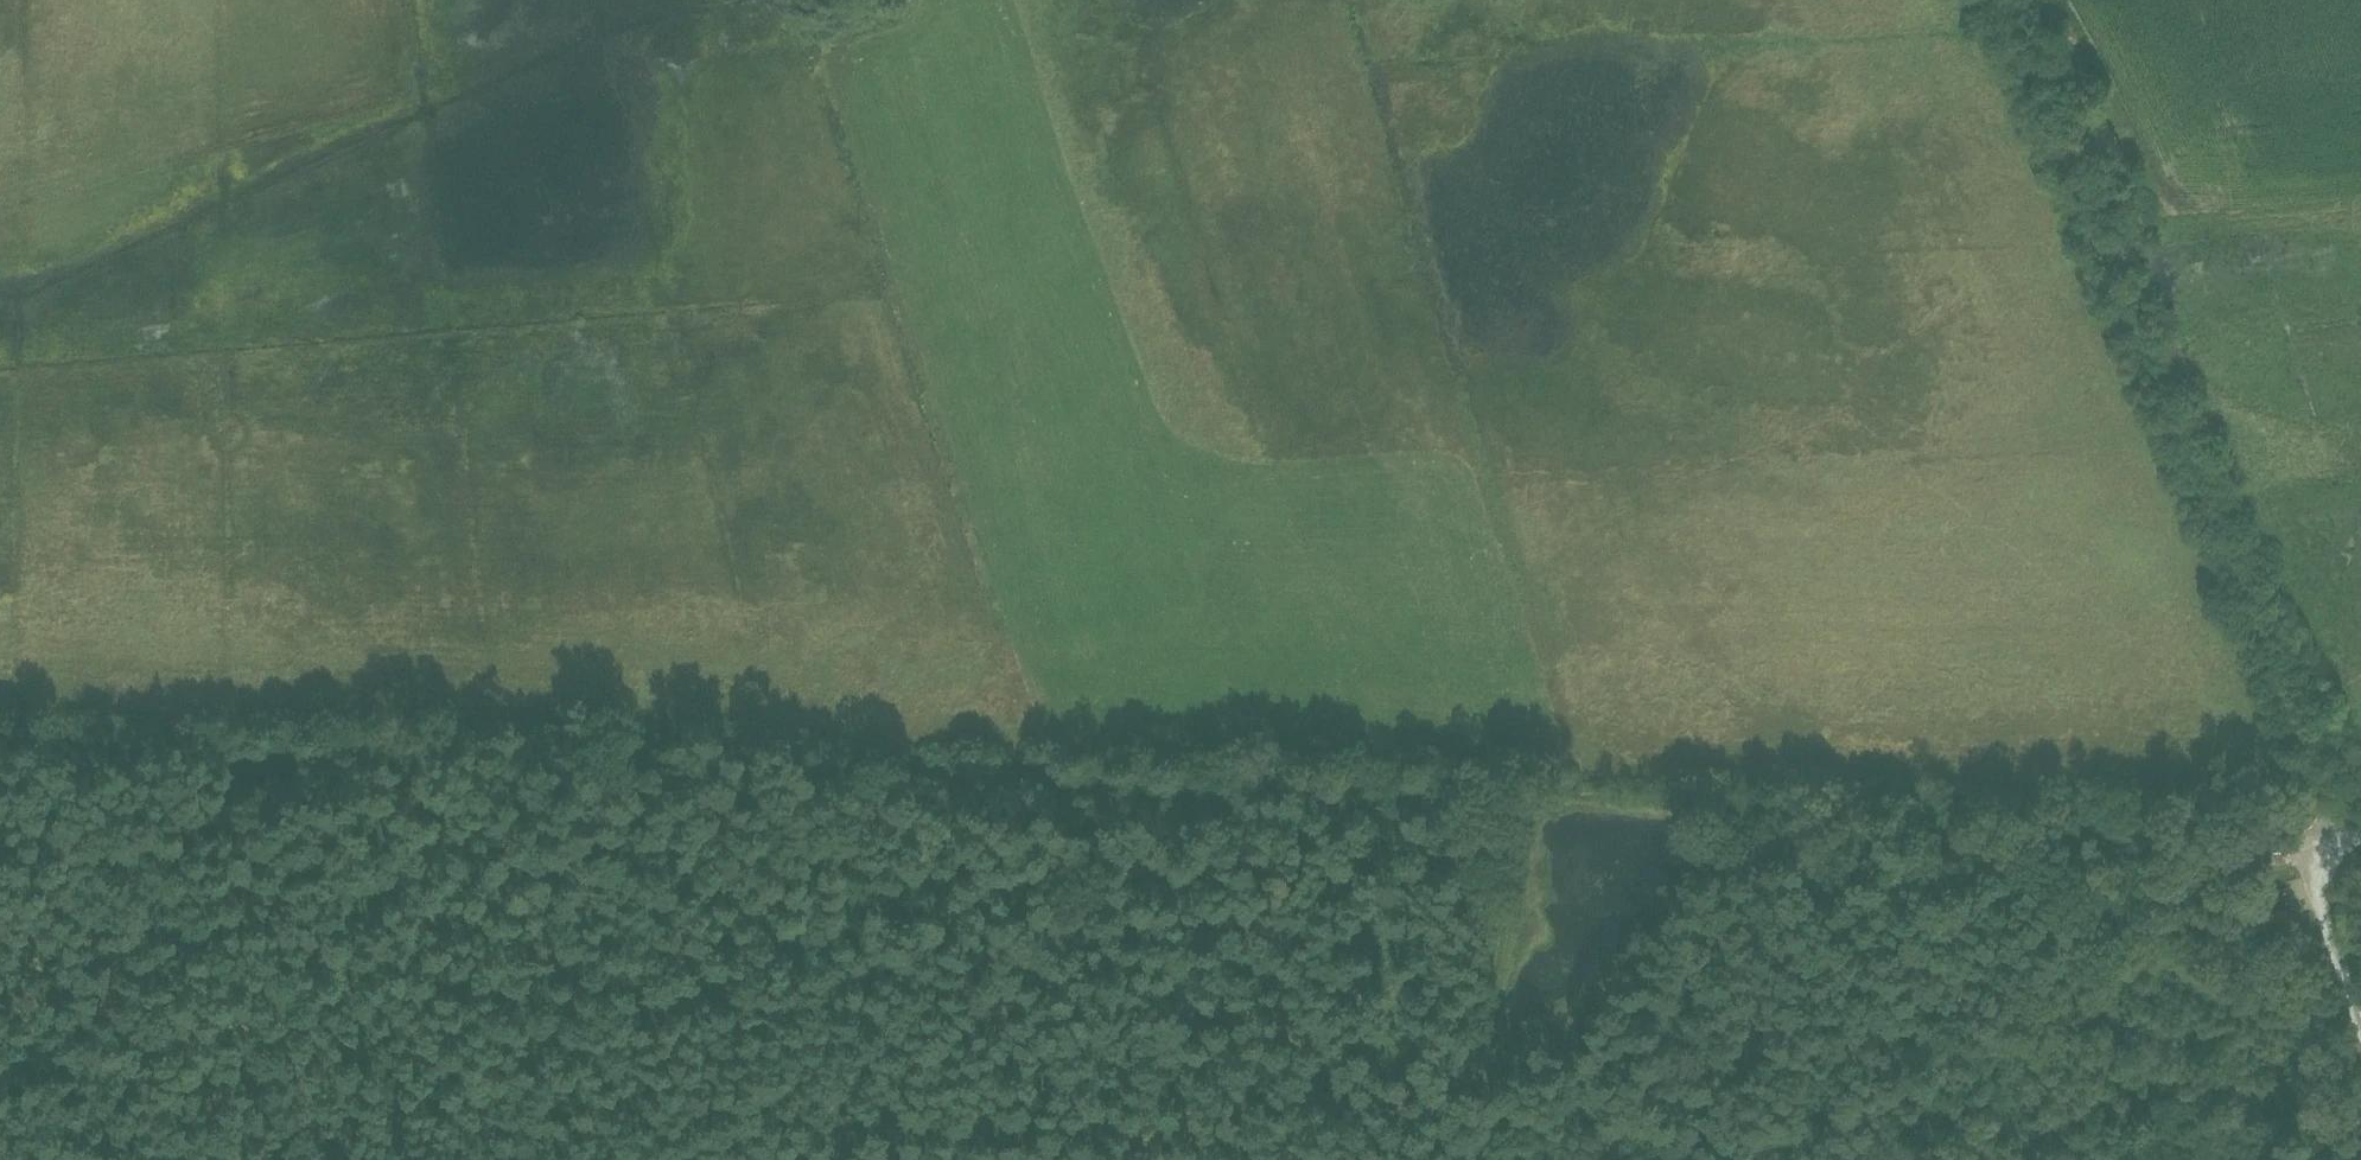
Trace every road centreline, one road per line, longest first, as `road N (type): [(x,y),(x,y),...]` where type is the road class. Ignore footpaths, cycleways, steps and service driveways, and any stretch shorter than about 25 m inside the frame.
road 1 (track): [(0,715),(2281,791),(2312,807)]
road 2 (track): [(1997,0),(2324,838)]
road 3 (residential): [(2360,832),(2324,838),(2319,879),(2360,1007)]

